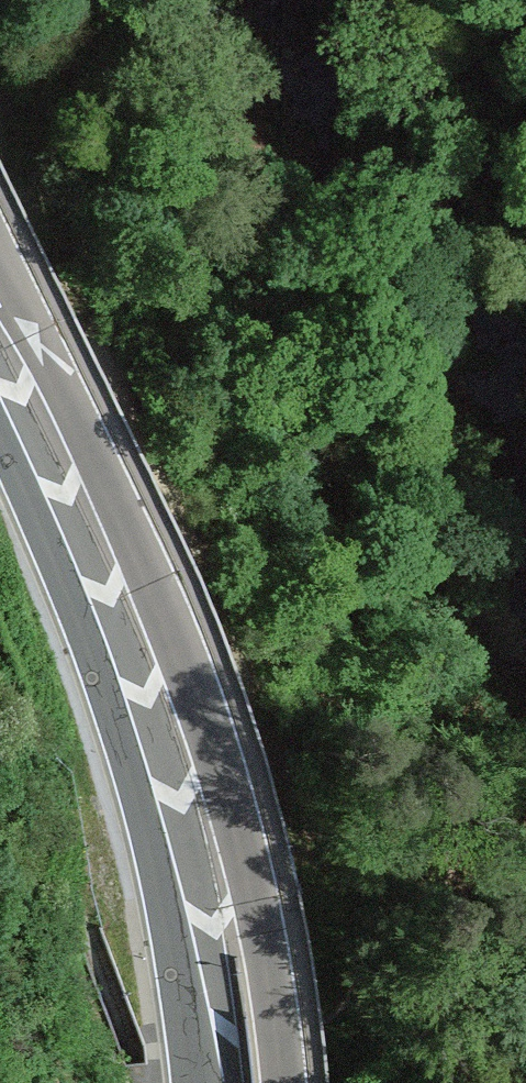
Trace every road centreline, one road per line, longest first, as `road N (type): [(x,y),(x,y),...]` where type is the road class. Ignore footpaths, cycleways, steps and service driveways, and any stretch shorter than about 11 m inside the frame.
road 1 (motorway): [(284,1082),(257,892),(182,649),(85,443),(0,300)]
road 2 (motorway): [(200,1082),(159,873),(121,741),(0,426)]

